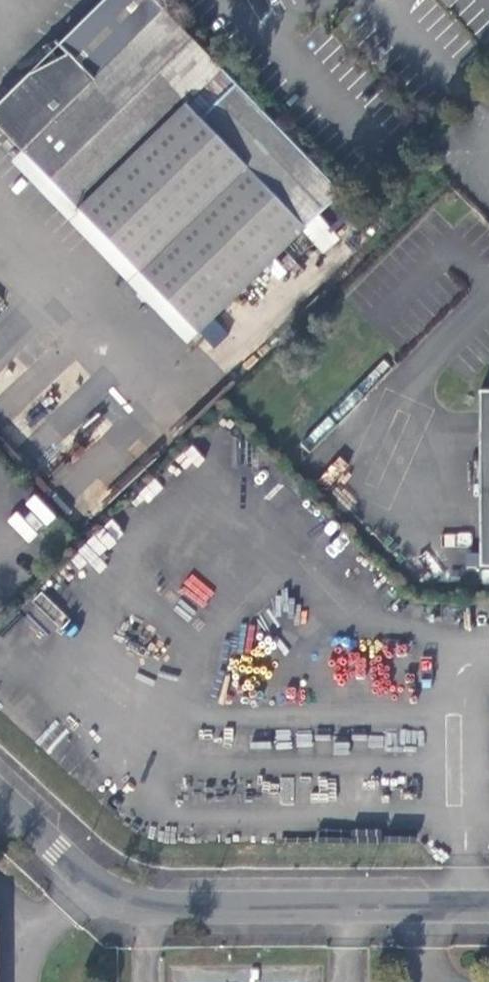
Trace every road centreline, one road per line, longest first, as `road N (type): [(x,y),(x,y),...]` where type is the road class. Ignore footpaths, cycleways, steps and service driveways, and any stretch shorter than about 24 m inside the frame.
road 1 (tertiary): [(0,797),(121,908),(214,927),(488,920)]

